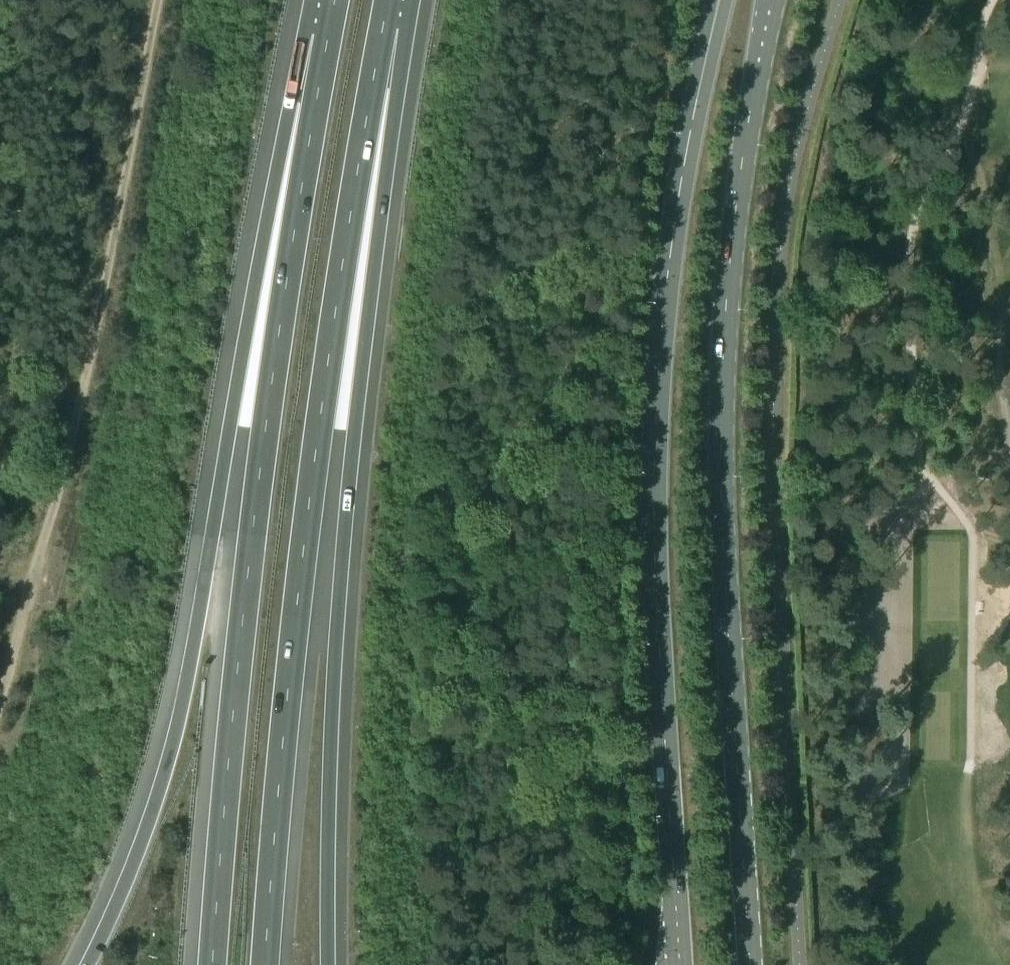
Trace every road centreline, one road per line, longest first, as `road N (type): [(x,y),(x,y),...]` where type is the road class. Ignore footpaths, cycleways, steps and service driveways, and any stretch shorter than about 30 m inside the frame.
road 1 (primary): [(720,0),(680,187),(657,412),(658,612),(680,964)]
road 2 (primary): [(750,964),(723,542),(722,401),(733,224),(771,0)]
road 3 (motorway): [(328,36),(267,214),(156,783),(81,964)]
road 4 (motorway): [(263,964),(323,401),(357,171),(389,28)]
road 5 (motorway): [(326,964),(336,637),(386,168),(389,28)]
road 6 (motorway): [(328,36),(254,508),(212,964)]
road 7 (track): [(159,0),(41,577),(0,695)]

